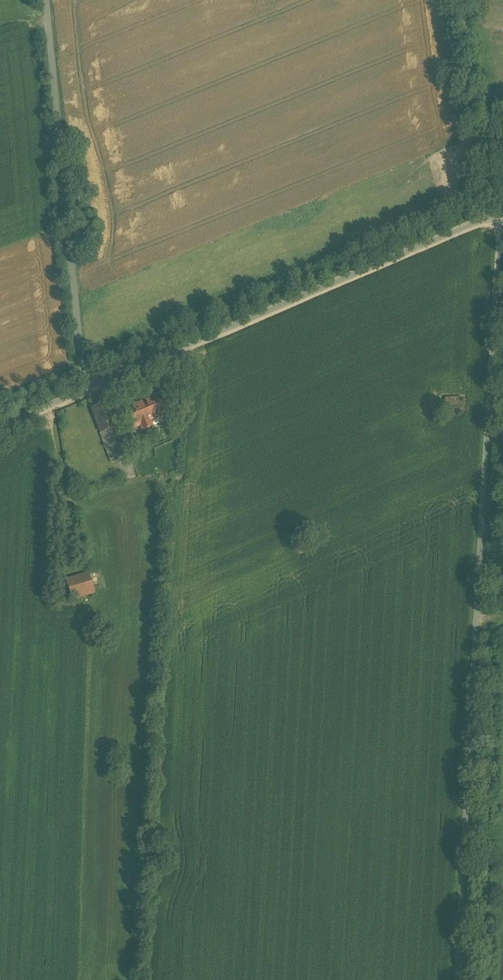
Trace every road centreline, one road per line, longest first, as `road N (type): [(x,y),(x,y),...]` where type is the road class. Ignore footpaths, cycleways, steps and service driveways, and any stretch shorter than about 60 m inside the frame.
road 1 (unclassified): [(456,979),(498,210)]
road 2 (residential): [(498,210),(78,385)]
road 3 (residential): [(78,385),(39,0)]

